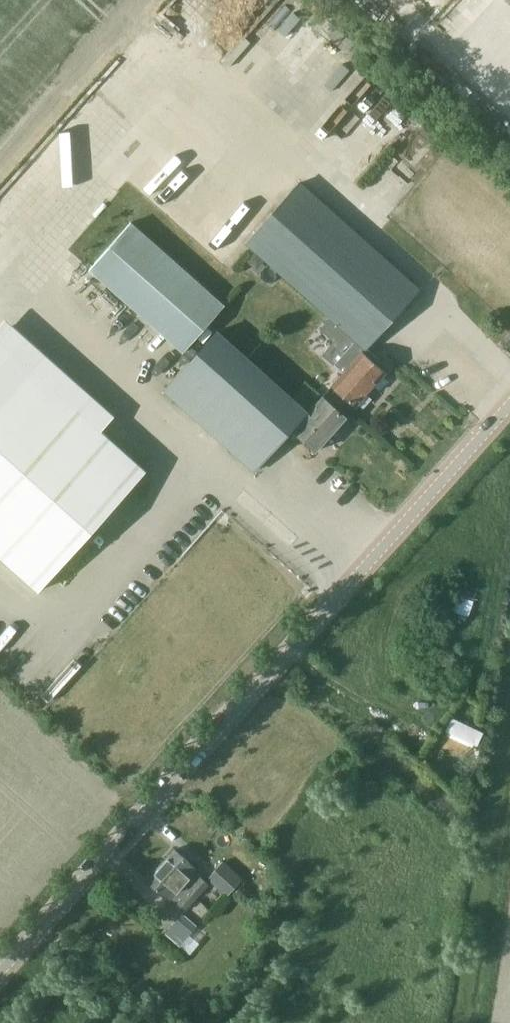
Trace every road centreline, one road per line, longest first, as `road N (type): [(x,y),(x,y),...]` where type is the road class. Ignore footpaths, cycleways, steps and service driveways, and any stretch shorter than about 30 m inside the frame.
road 1 (unclassified): [(0,981),(509,407)]

